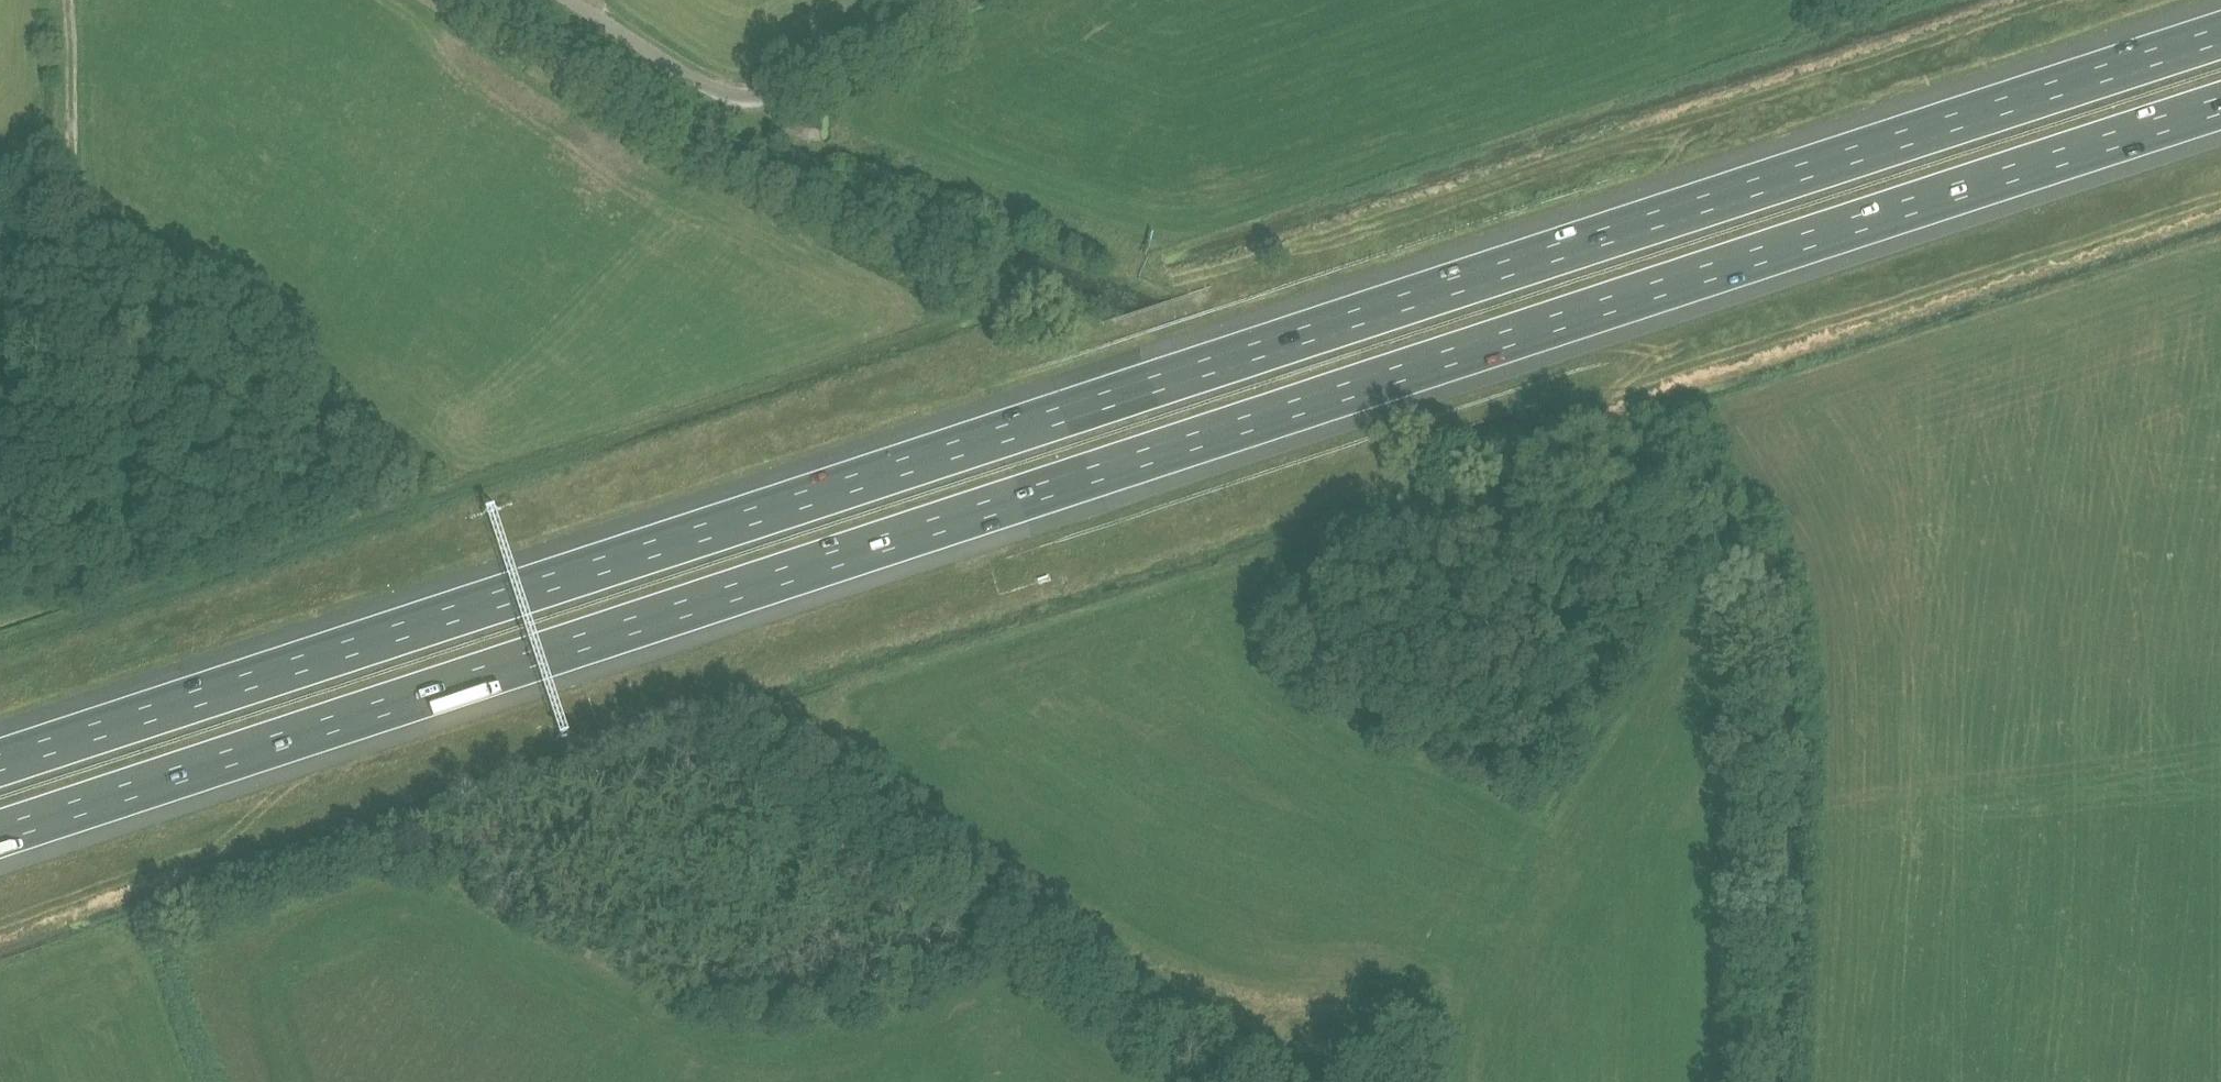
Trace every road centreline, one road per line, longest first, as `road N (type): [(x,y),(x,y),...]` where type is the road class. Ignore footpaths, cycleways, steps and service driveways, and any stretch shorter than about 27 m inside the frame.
road 1 (motorway): [(2220,36),(0,765)]
road 2 (motorway): [(0,833),(2220,106)]
road 3 (track): [(71,0),(83,589),(0,618)]
road 4 (unclassified): [(930,0),(787,88),(737,100),(568,0)]

